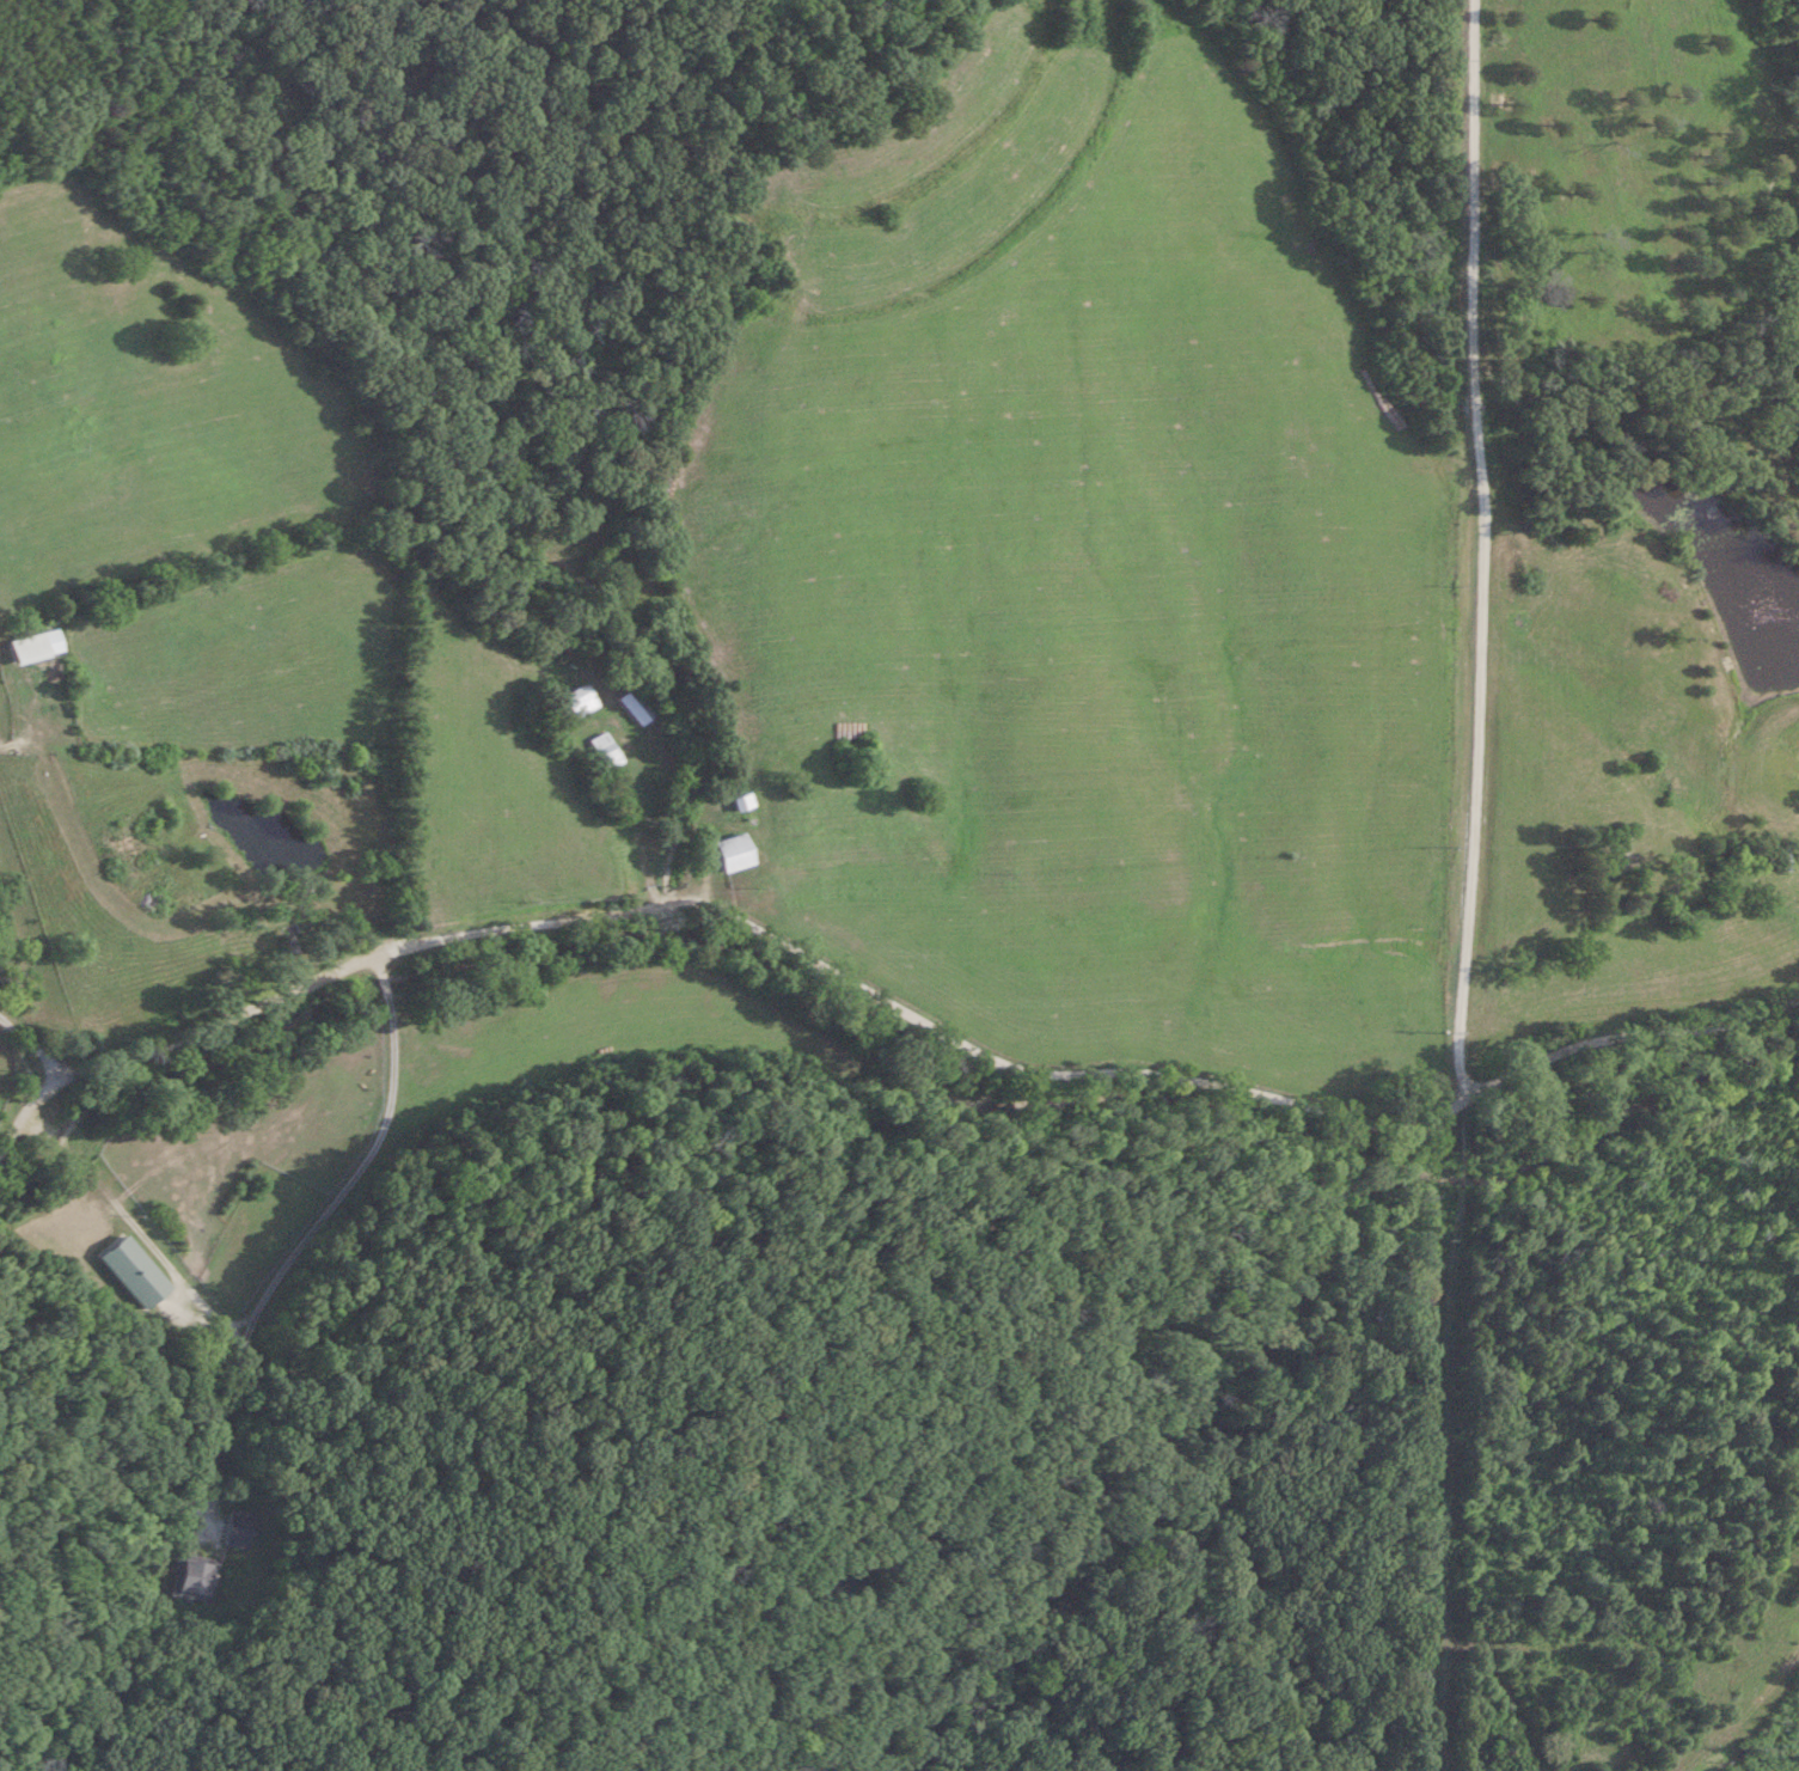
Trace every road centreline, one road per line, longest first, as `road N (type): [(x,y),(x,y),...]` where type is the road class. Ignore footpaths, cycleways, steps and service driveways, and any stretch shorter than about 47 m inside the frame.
road 1 (residential): [(1798,999),(1755,1016),(1584,1038),(1449,1110),(1420,1120),(1382,1120),(1167,1071),(1045,1070),(1003,1058),(730,906),(692,893),(392,948),(45,1083),(0,1149)]

